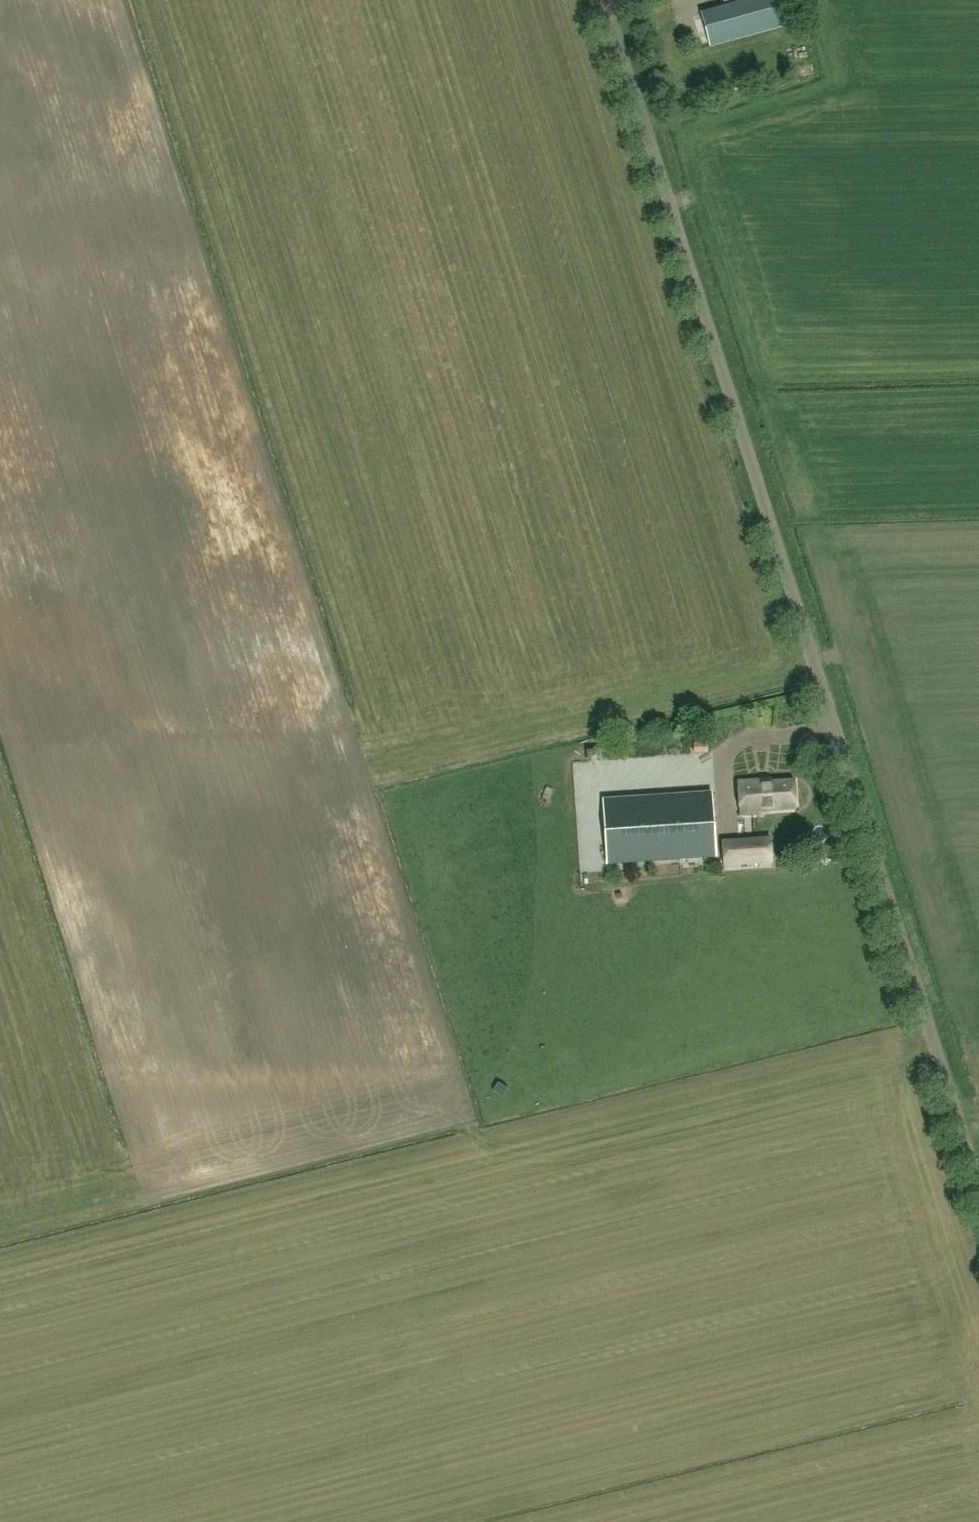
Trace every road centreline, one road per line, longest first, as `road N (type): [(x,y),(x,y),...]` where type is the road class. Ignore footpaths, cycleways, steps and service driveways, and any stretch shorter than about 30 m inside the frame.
road 1 (unclassified): [(978,1198),(604,0)]

